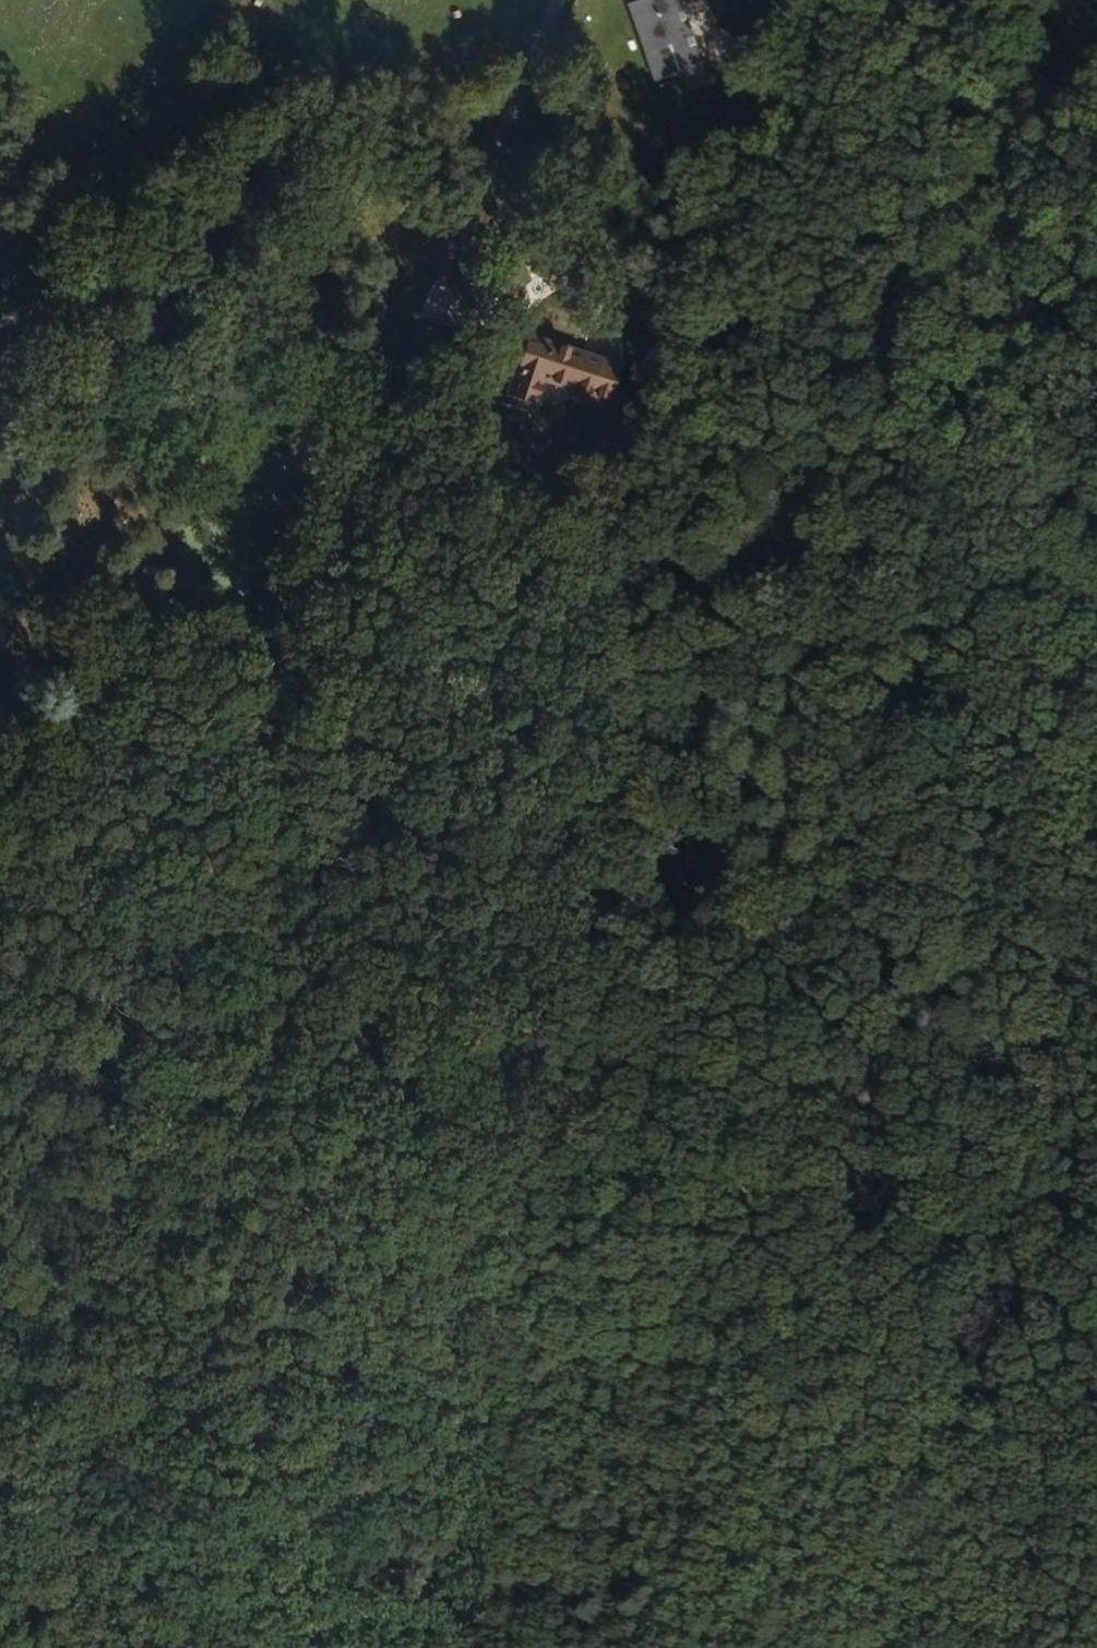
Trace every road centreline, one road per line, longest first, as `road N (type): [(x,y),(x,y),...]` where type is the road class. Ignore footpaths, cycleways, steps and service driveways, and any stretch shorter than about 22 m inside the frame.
road 1 (track): [(1096,826),(771,0)]
road 2 (track): [(560,0),(310,614),(263,674)]
road 3 (track): [(263,674),(98,833)]
road 4 (track): [(87,602),(263,674)]

